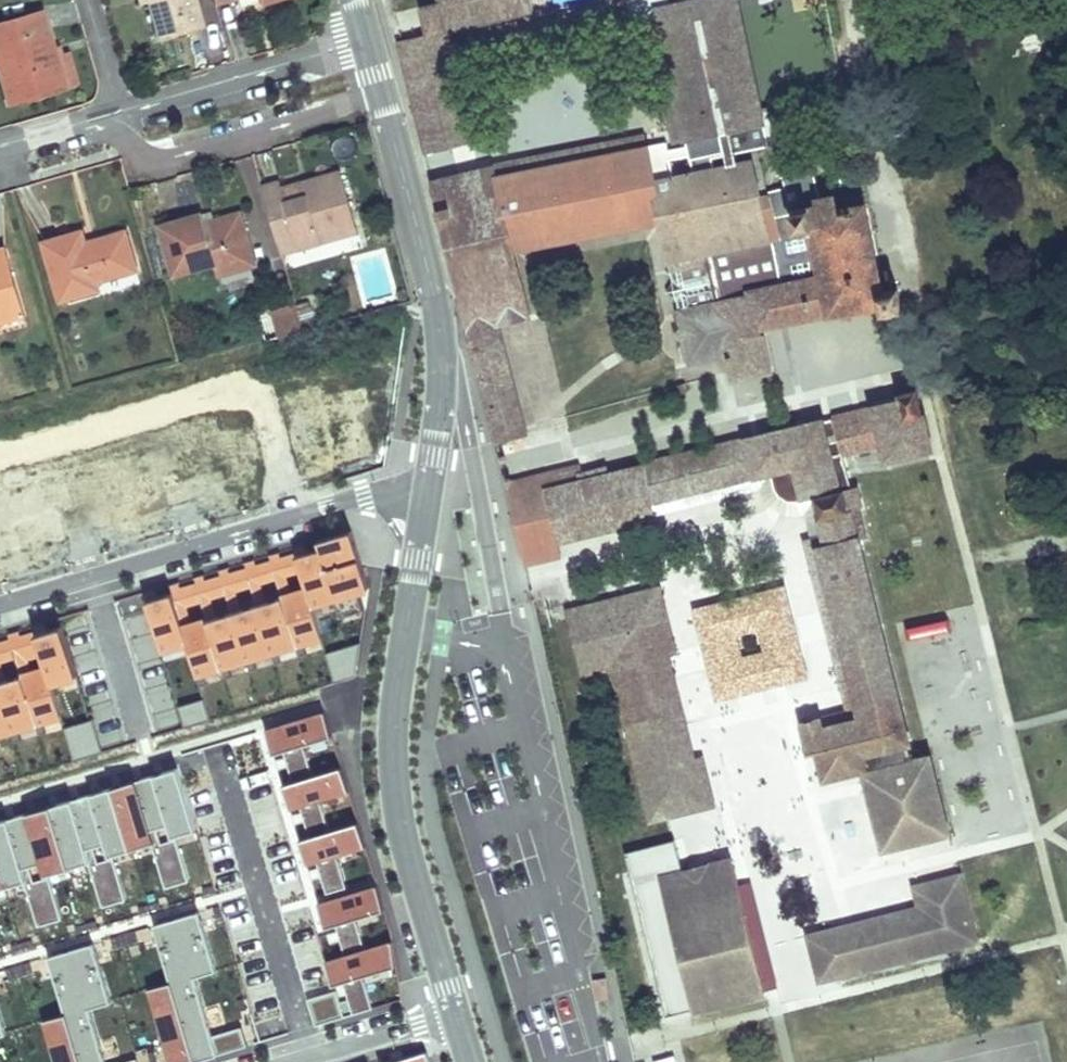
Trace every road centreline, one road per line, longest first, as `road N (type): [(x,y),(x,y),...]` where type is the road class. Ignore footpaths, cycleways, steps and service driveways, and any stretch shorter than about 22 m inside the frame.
road 1 (residential): [(456,1011),(398,809),(393,750),(428,498)]
road 2 (residential): [(428,498),(366,497),(0,605)]
road 3 (residential): [(428,498),(444,376),(439,317),(387,115)]
road 4 (residential): [(97,120),(133,148),(168,159),(382,98)]
road 5 (residential): [(366,41),(97,120)]
road 6 (residential): [(313,1061),(459,1019)]
road 7 (residential): [(97,120),(111,89),(87,0)]

